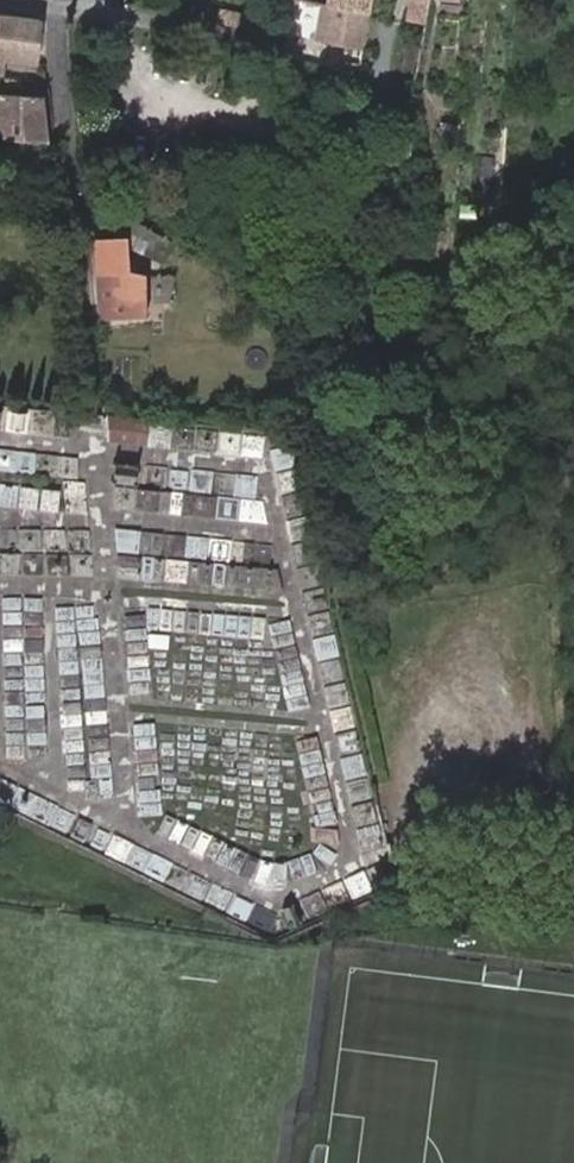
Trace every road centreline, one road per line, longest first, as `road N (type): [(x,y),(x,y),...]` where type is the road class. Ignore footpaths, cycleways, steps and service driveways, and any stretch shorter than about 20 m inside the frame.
road 1 (residential): [(97,421),(57,9)]
road 2 (residential): [(57,9),(218,109),(301,128)]

